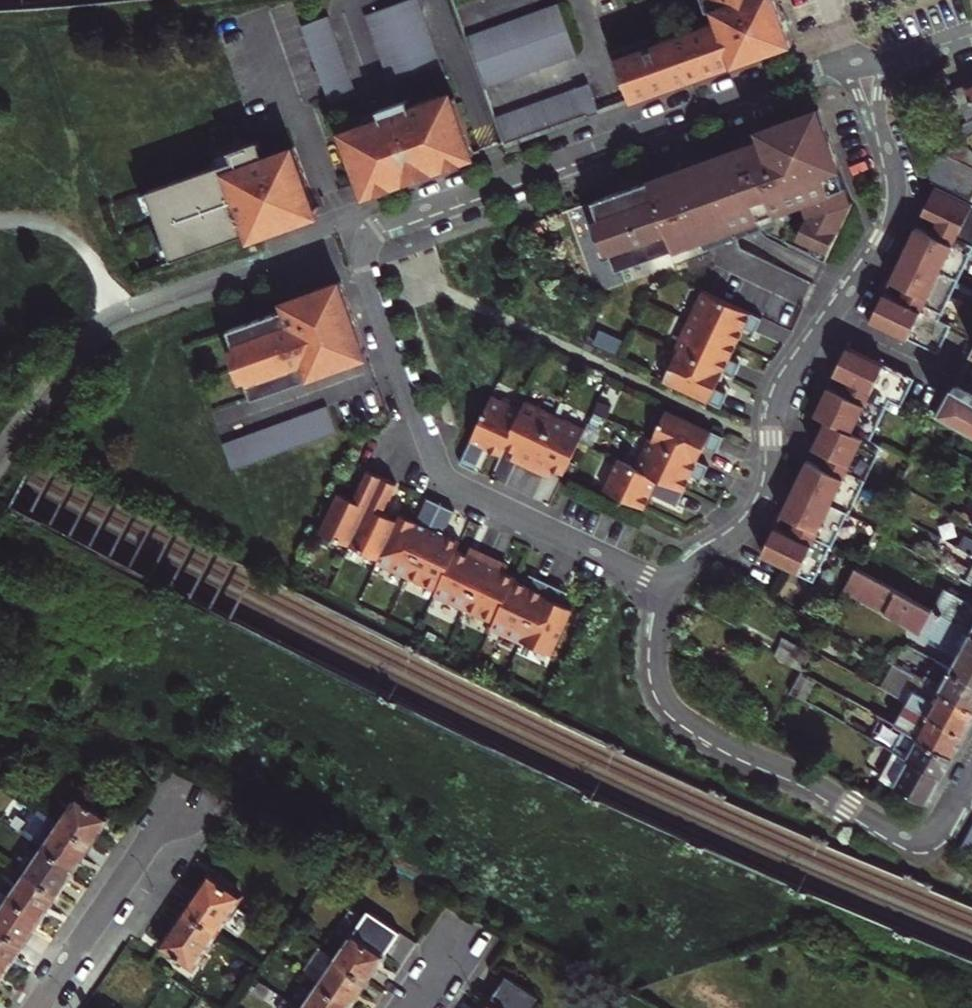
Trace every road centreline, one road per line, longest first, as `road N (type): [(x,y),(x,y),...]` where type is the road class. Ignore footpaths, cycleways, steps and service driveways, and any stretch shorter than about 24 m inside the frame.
road 1 (residential): [(666,587),(693,553),(758,514),(771,482),(781,391),(889,227),(897,179),(880,113),(880,70)]
road 2 (residential): [(852,63),(803,72),(353,237)]
road 3 (residential): [(353,237),(443,478),(666,587)]
road 4 (residential): [(971,772),(940,828),(919,838),(708,735),(674,708),(659,680),(666,587)]
road 5 (residential): [(38,1007),(185,791)]

